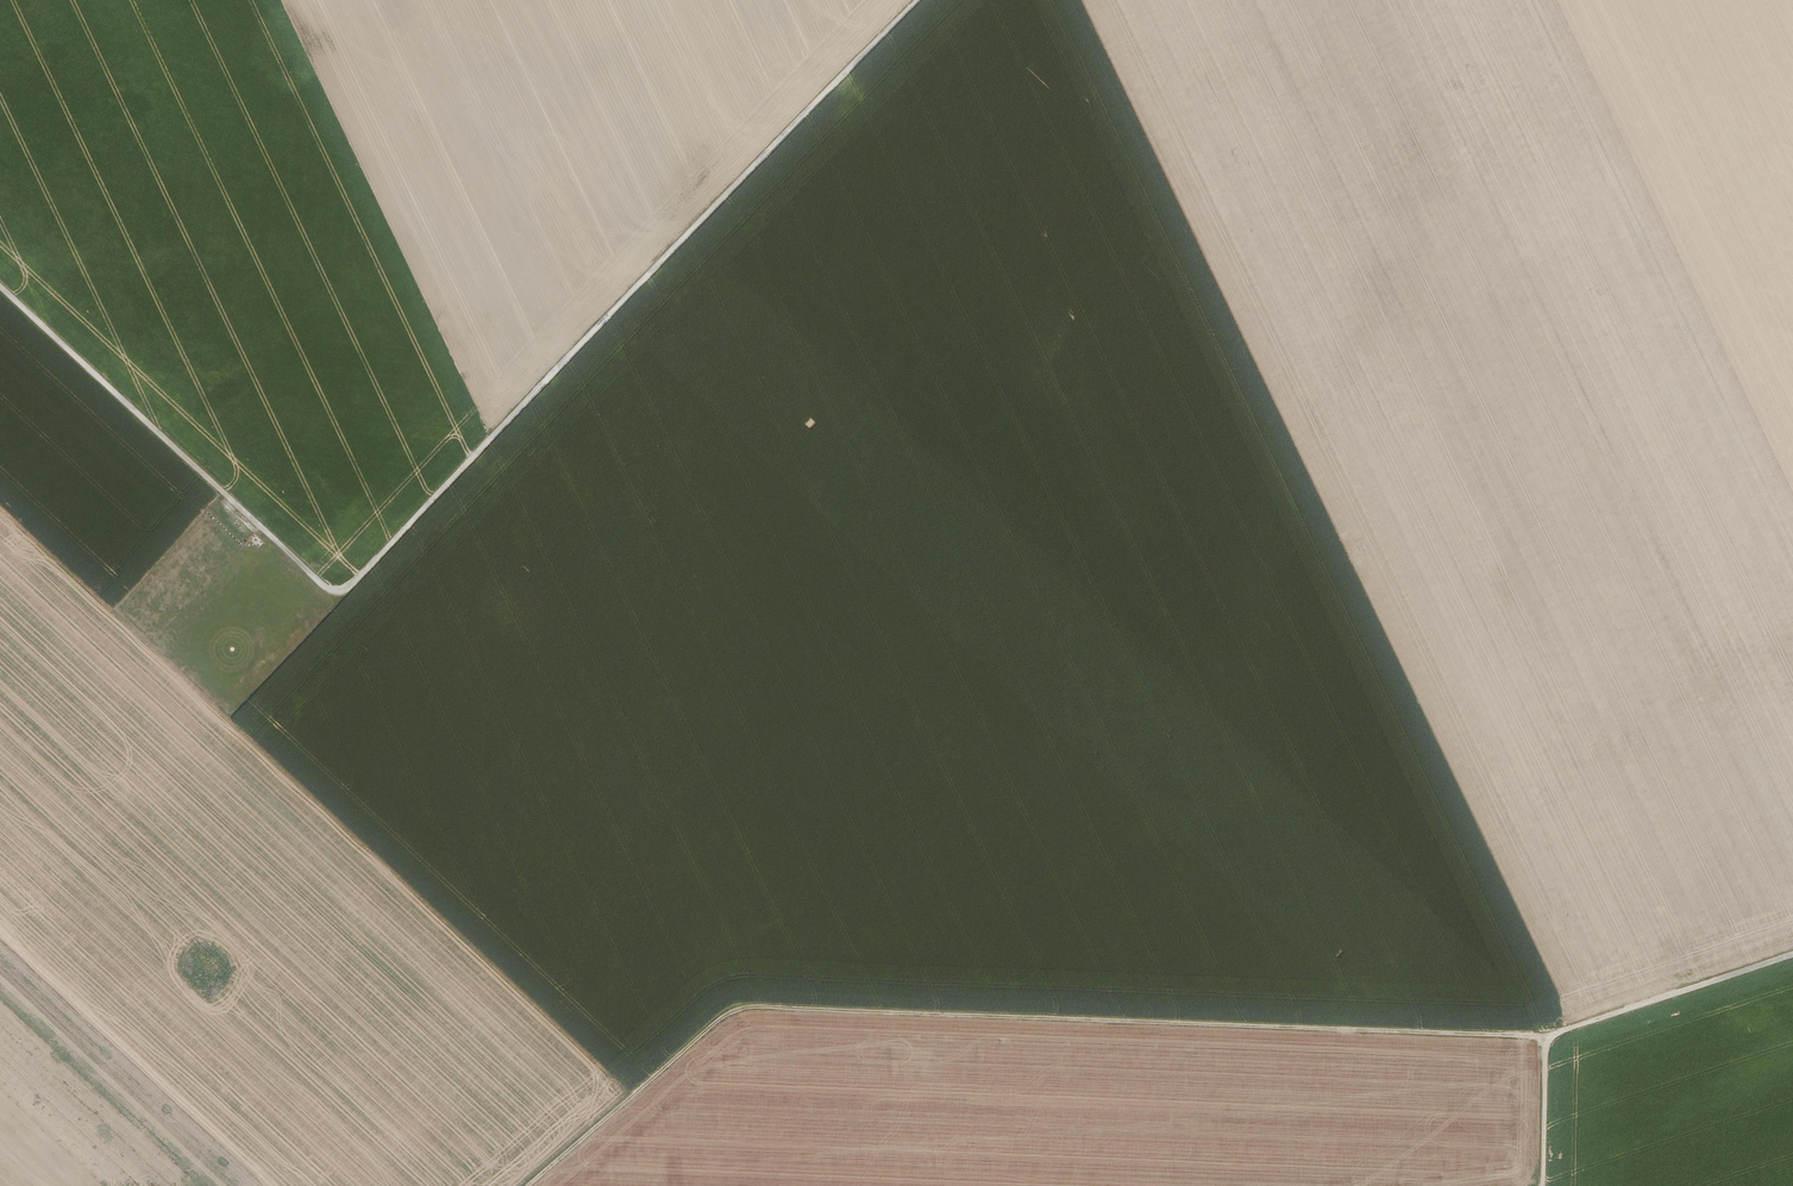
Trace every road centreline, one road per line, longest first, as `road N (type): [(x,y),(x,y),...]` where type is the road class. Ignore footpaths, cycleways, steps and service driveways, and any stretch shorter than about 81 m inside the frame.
road 1 (track): [(0,288),(326,592),(342,594),(922,0)]
road 2 (track): [(534,1185),(724,1020),(749,1011),(1547,1044)]
road 3 (track): [(1547,1044),(1792,959)]
road 4 (track): [(1547,1044),(1541,1185)]

